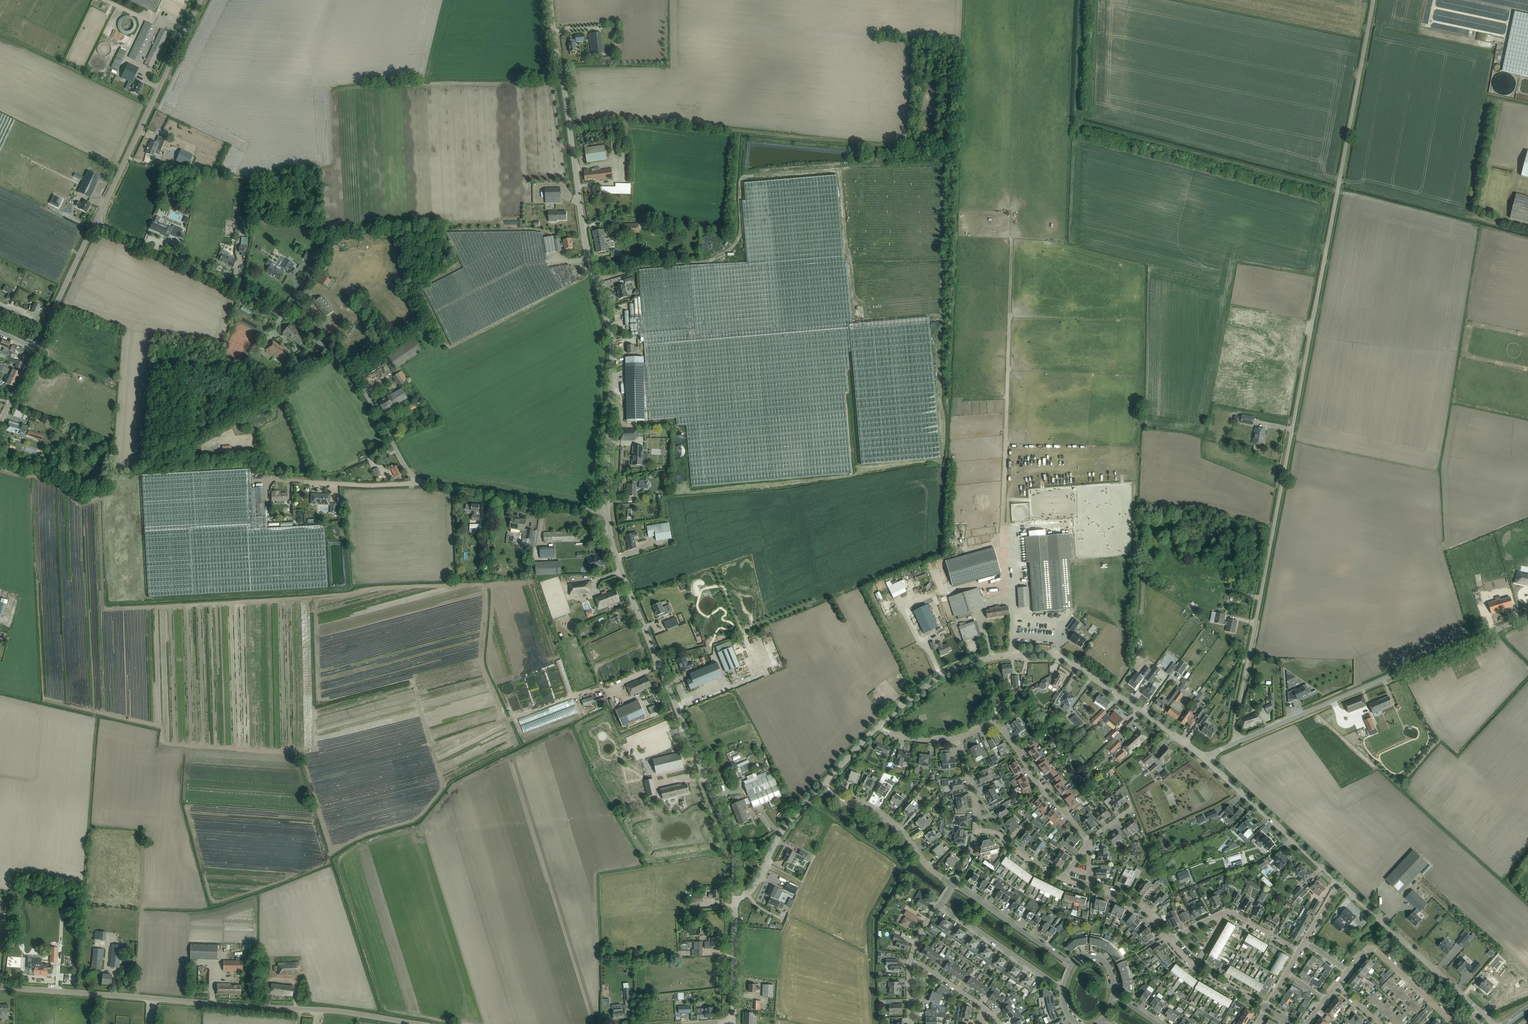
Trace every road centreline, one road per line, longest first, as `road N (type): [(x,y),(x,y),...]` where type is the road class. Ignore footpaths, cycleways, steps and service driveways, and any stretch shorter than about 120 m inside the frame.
road 1 (unclassified): [(1238,741),(1237,712),(1374,0)]
road 2 (unclassified): [(1204,757),(1061,658),(982,661),(929,686),(874,730),(787,825),(751,890),(735,896)]
road 3 (unclassified): [(604,511),(609,333),(586,256),(549,0)]
road 4 (unclassified): [(412,480),(354,381),(285,316),(95,224)]
road 5 (unclassified): [(0,987),(418,1023)]
road 6 (unclassified): [(735,896),(732,842),(623,582),(604,511)]
road 7 (unclassified): [(1493,1023),(1204,757)]
road 8 (unclassified): [(1238,741),(1527,617)]
road 9 (track): [(1337,193),(1084,125),(1080,88)]
road 10 (unclassified): [(95,224),(202,0)]
road 11 (unknown): [(803,806),(889,867),(862,908),(803,884)]
road 12 (unknown): [(795,950),(856,966),(860,1015),(782,1005),(775,1023)]
road 13 (residential): [(1091,841),(1039,786),(998,723),(957,738)]
road 14 (unclassified): [(604,511),(412,480)]
road 15 (residential): [(940,904),(1063,988)]
road 16 (residential): [(1072,964),(954,883)]
road 17 (residential): [(1349,971),(1376,950),(1455,1023)]
road 18 (unclassified): [(274,481),(412,480)]
road 19 (unclassified): [(35,348),(95,224)]
road 20 (residential): [(954,883),(925,863),(896,825),(850,801)]
road 21 (unclassified): [(733,1021),(735,896)]

